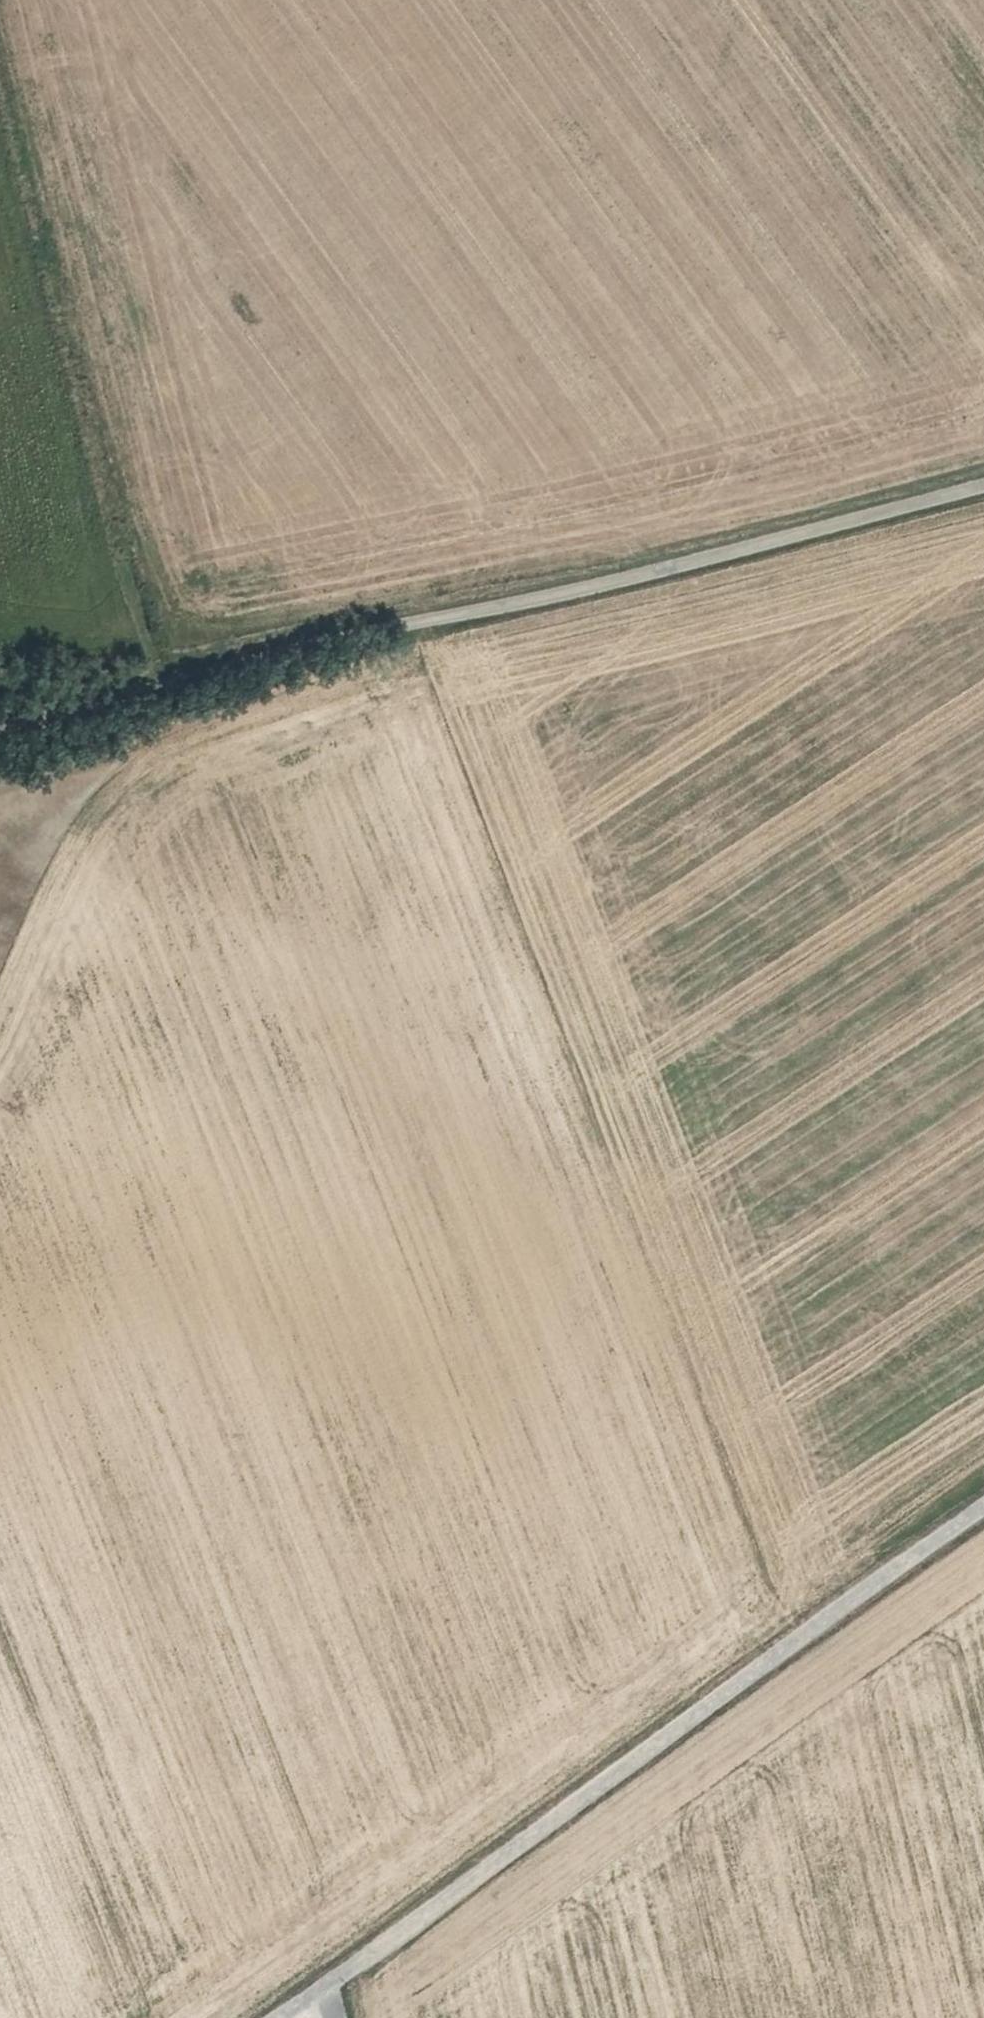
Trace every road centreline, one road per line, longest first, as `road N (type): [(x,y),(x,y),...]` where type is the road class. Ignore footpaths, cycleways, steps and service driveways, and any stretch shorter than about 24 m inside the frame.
road 1 (unclassified): [(0,735),(412,625),(676,576),(983,486)]
road 2 (unclassified): [(983,1506),(289,2017)]

